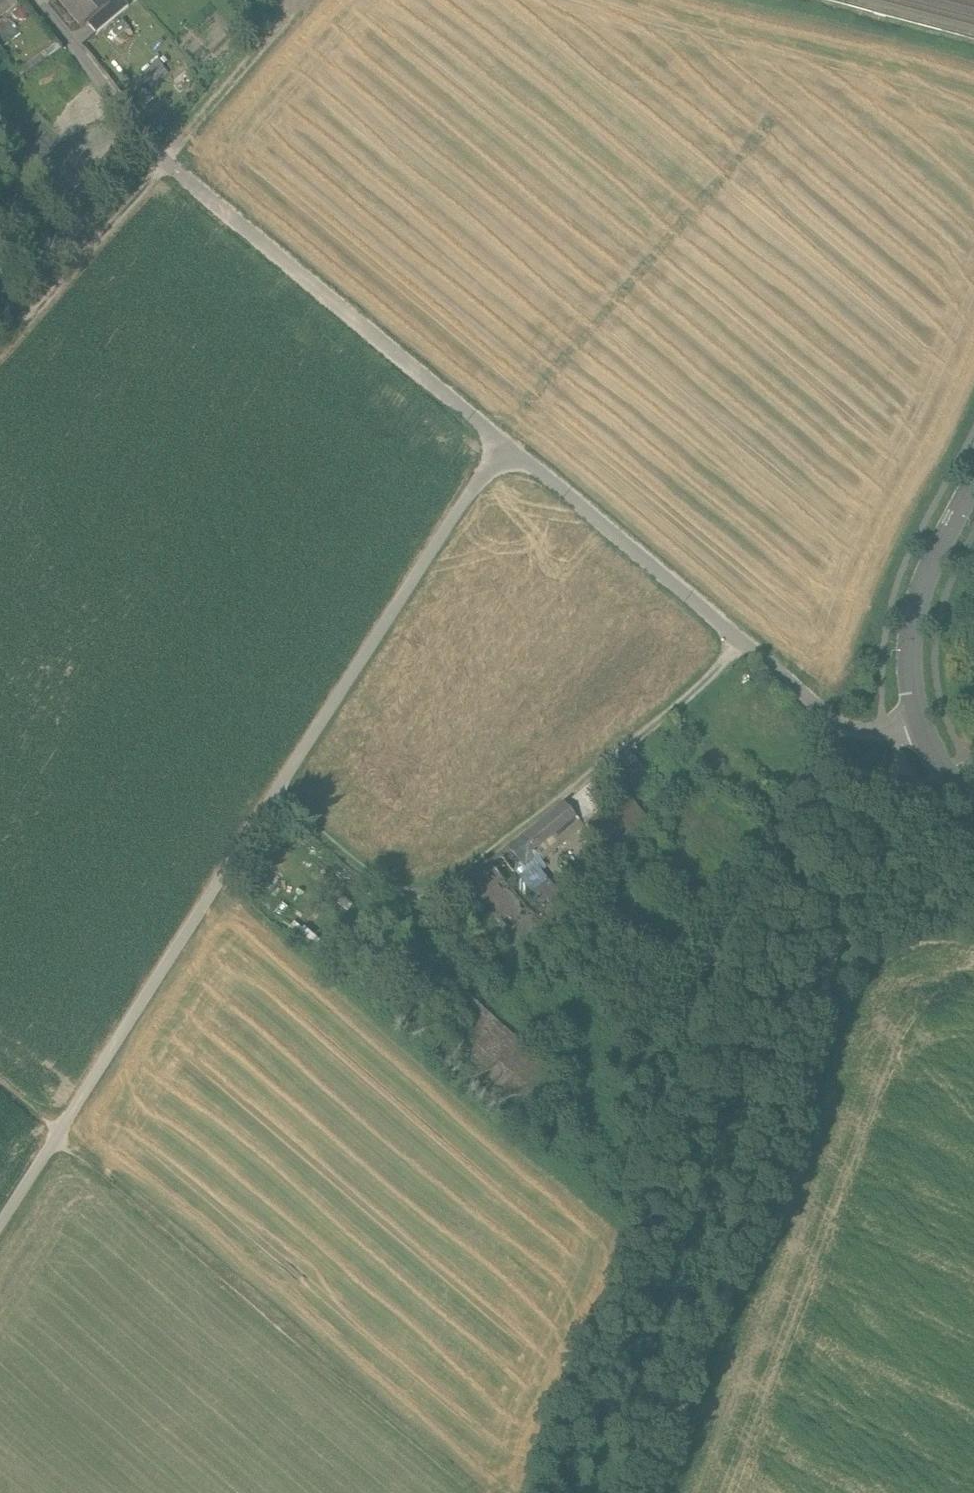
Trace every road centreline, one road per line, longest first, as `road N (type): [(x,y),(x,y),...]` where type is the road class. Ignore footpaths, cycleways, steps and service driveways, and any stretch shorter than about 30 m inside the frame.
road 1 (track): [(86,58),(165,153),(831,720),(885,733)]
road 2 (track): [(501,437),(0,1224)]
road 3 (track): [(272,798),(395,893),(438,891),(750,650)]
road 4 (track): [(480,1492),(59,1133)]
road 5 (residential): [(973,475),(915,602),(910,641),(916,726),(939,769),(973,806)]
road 6 (track): [(165,153),(0,345)]

